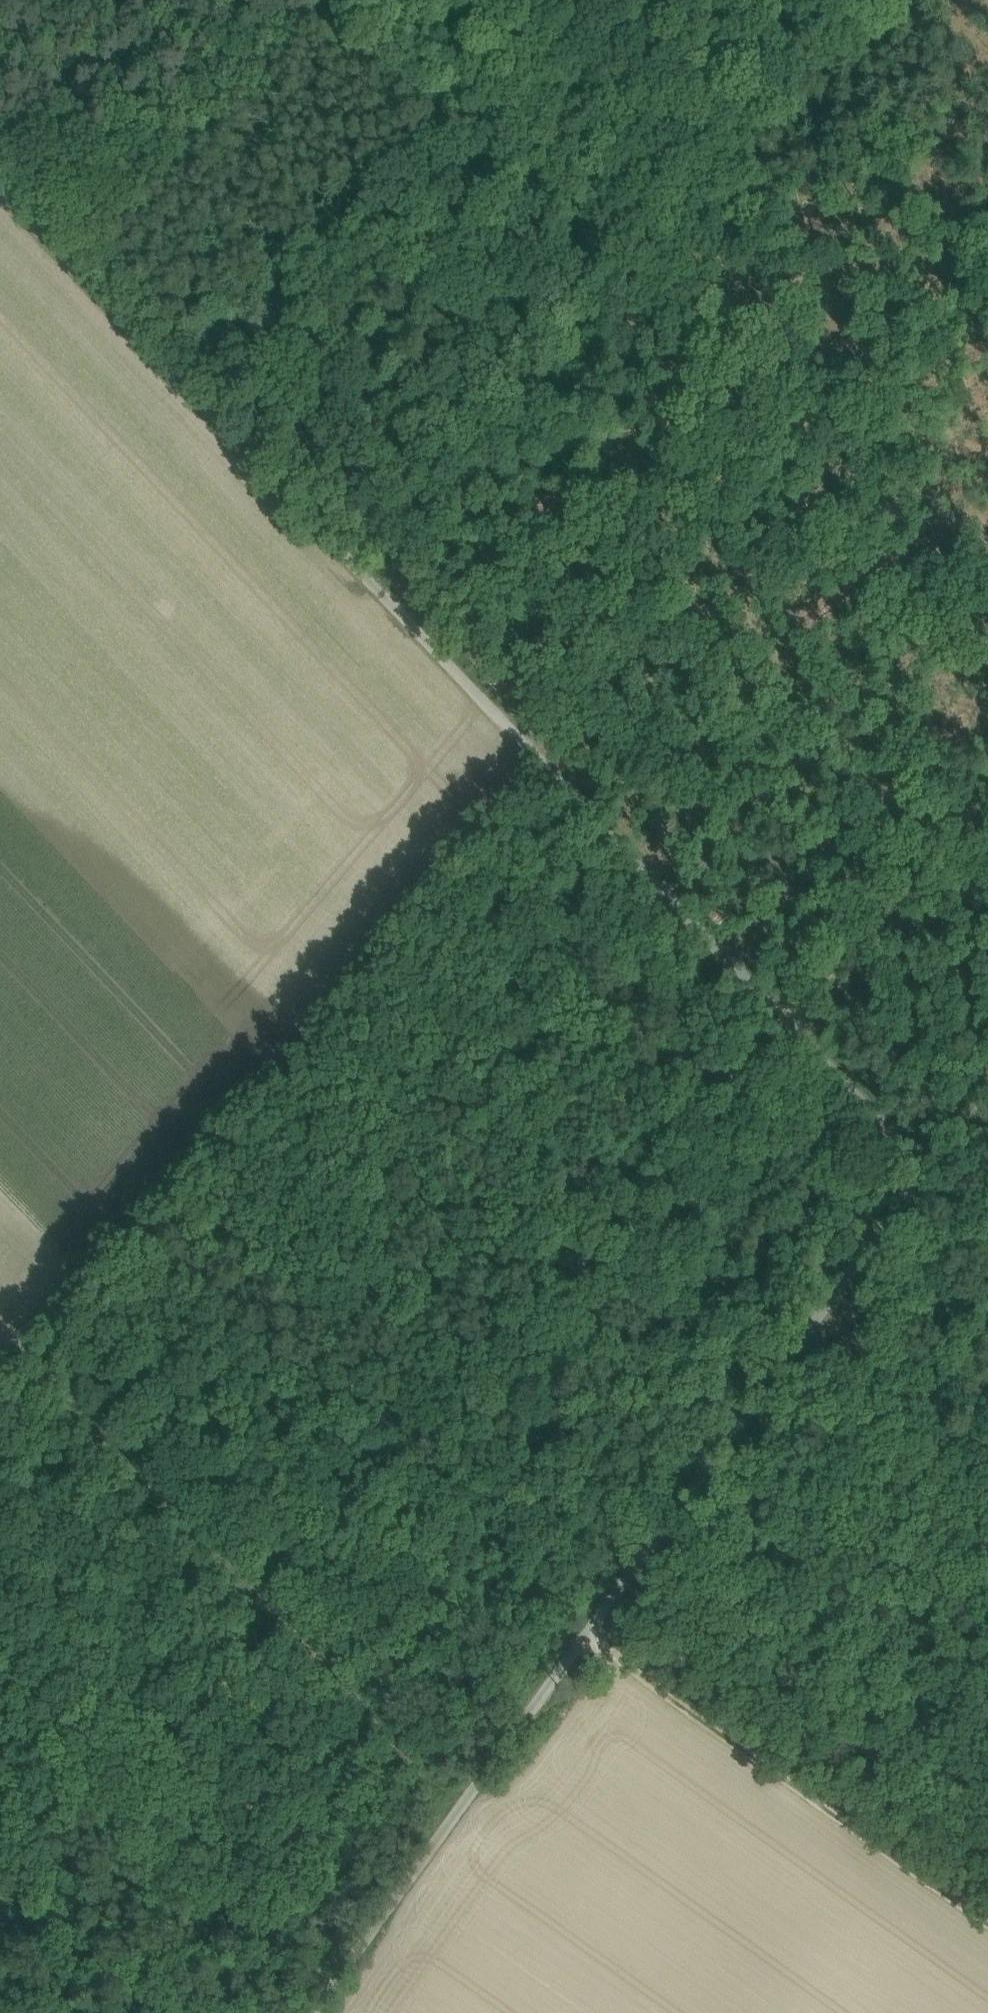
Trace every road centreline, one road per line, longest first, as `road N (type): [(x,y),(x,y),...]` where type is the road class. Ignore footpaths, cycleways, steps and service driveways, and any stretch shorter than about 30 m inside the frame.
road 1 (unclassified): [(353,2012),(801,1410),(945,1163),(0,218)]
road 2 (track): [(616,1657),(987,1925)]

